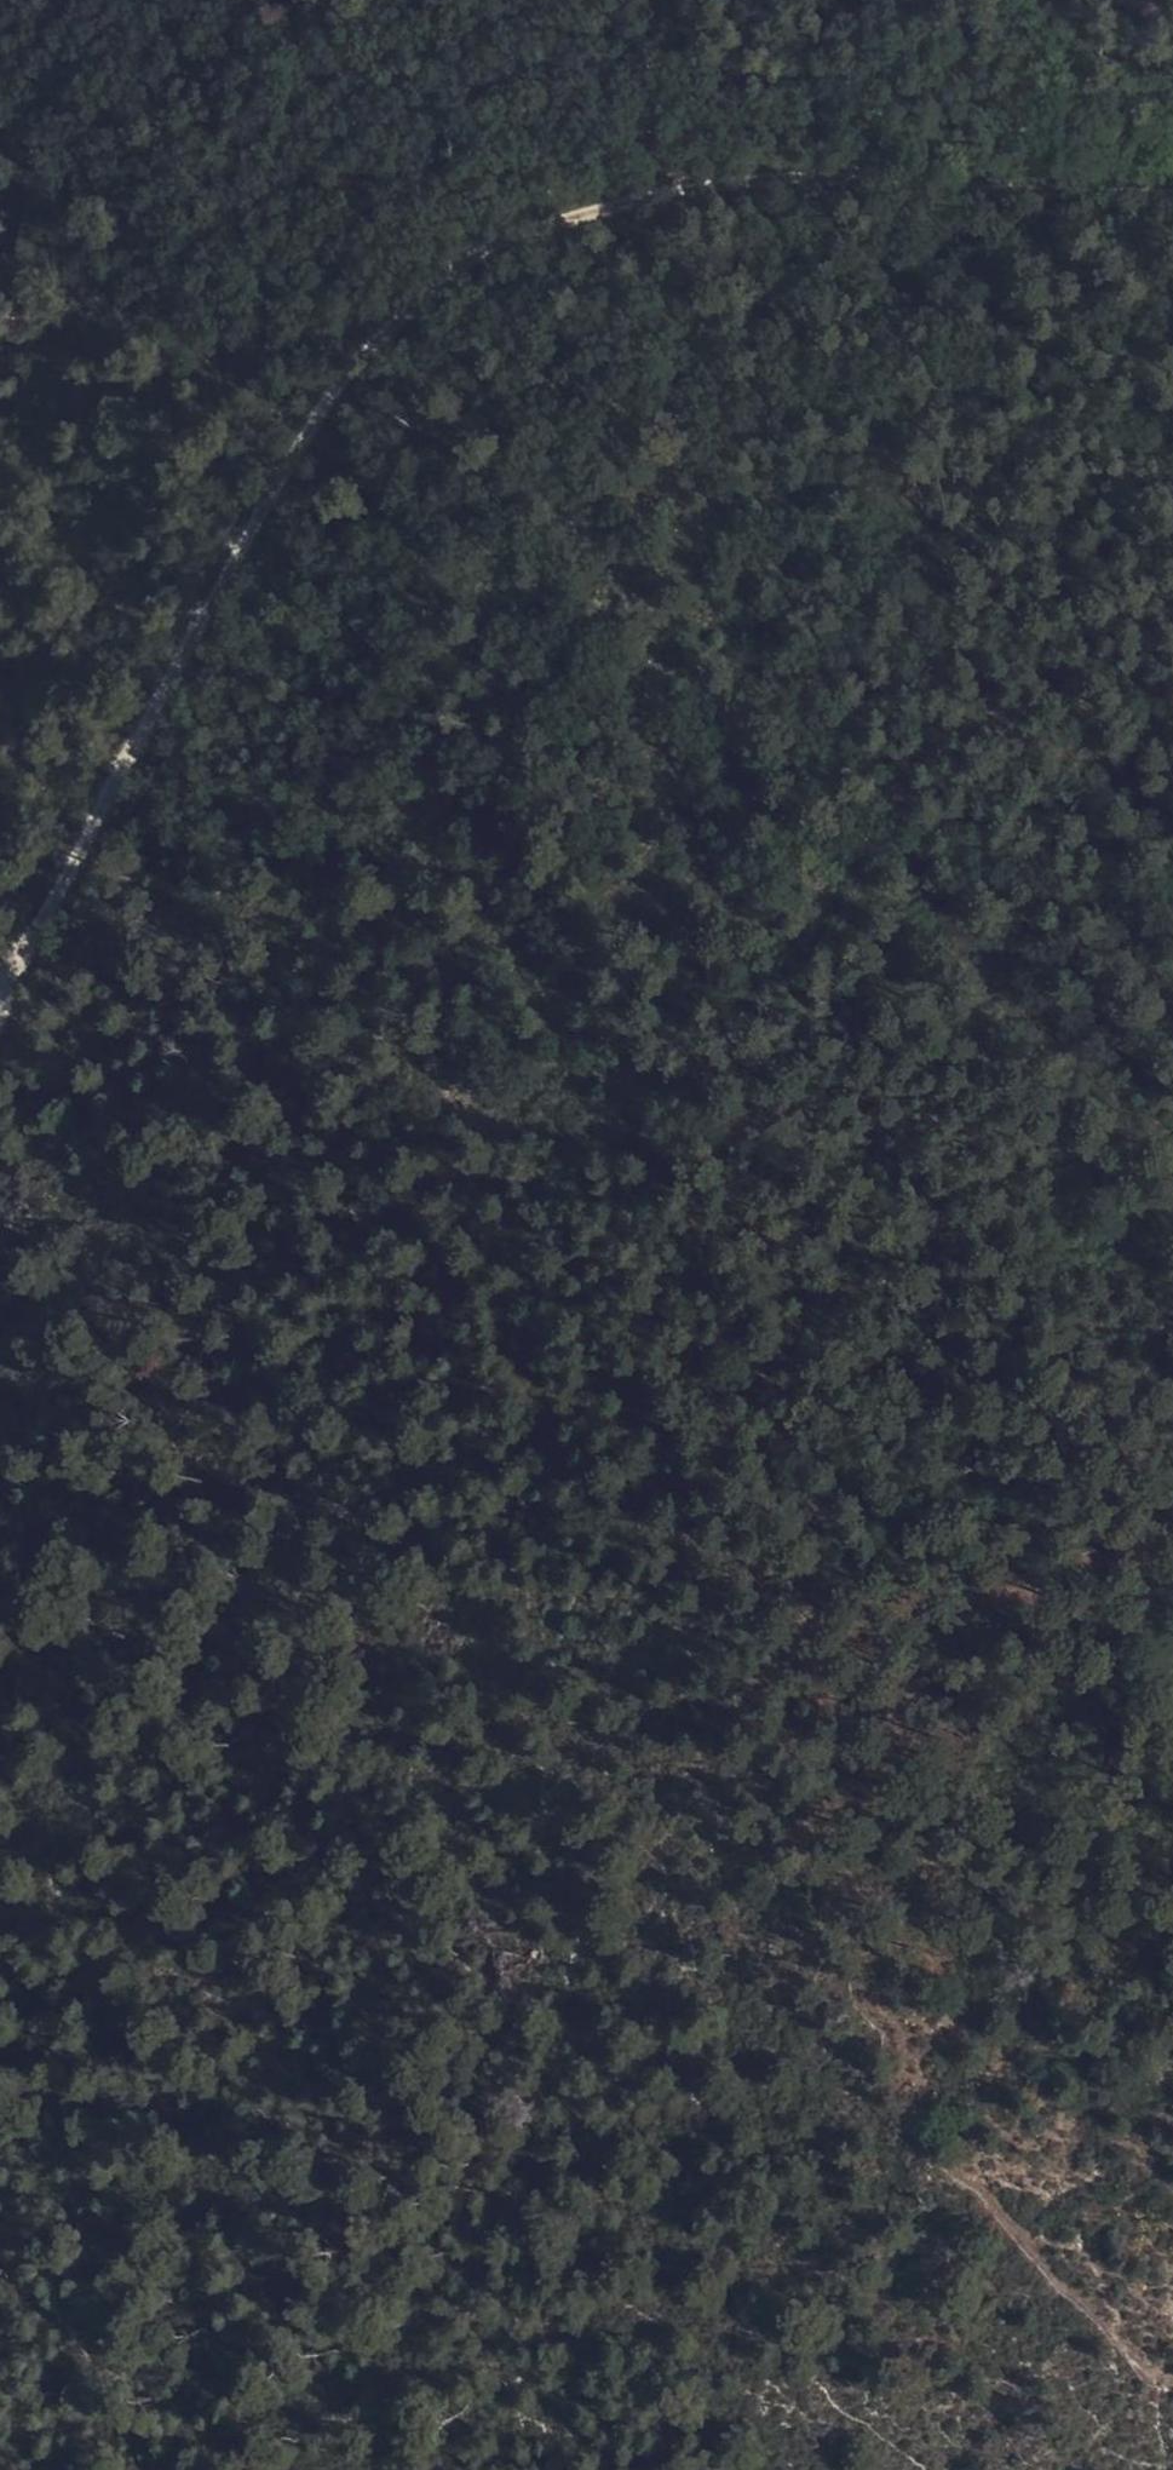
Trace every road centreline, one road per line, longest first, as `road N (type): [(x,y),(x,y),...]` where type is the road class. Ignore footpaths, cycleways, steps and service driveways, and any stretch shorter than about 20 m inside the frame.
road 1 (track): [(0,1031),(87,814),(418,314),(551,228),(770,179),(1172,202)]

